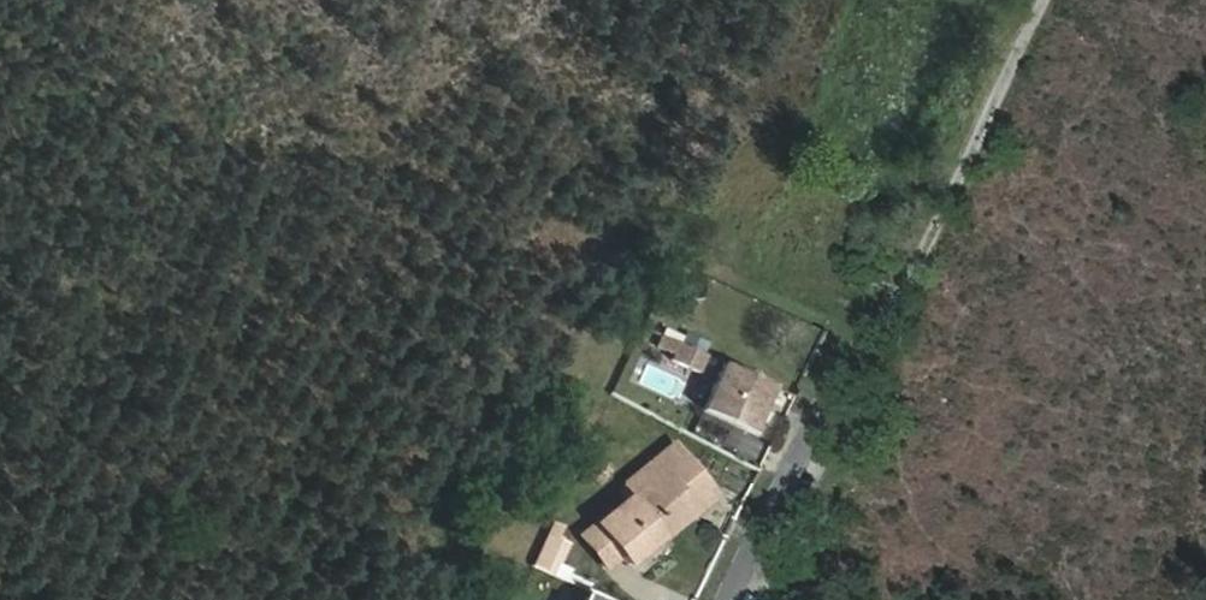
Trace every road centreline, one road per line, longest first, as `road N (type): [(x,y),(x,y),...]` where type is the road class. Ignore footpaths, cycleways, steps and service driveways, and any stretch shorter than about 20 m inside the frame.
road 1 (track): [(787,520),(1035,0)]

